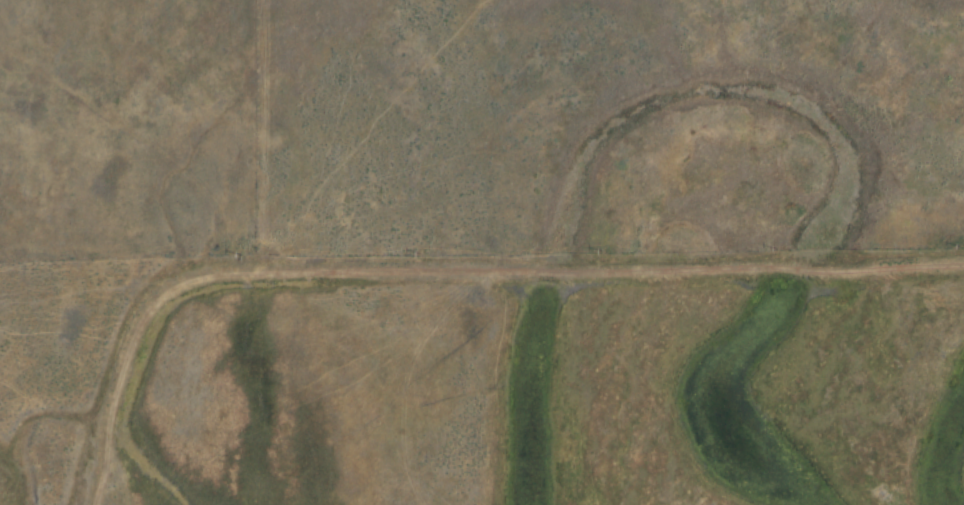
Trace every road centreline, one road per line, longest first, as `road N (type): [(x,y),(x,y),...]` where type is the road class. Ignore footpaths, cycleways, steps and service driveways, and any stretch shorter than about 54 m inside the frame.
road 1 (track): [(963,149),(776,67),(694,48),(641,54),(516,104),(447,155),(345,195),(261,243),(216,224),(186,182),(146,149),(0,55)]
road 2 (track): [(94,504),(114,397),(155,302),(219,279),(519,273)]
road 3 (track): [(583,274),(786,270)]

